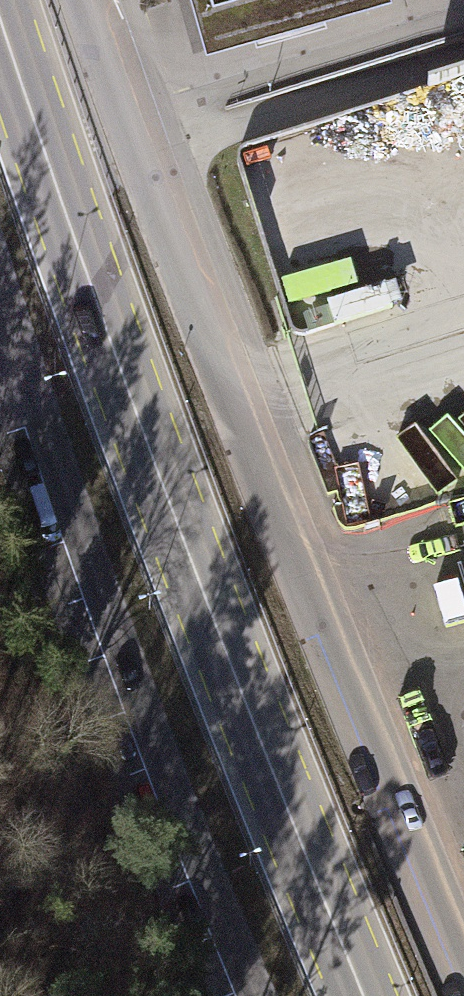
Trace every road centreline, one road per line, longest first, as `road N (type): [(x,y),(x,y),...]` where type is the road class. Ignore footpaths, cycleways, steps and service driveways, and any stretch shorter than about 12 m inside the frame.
road 1 (tertiary): [(463,976),(91,0)]
road 2 (primary): [(363,995),(0,31)]
road 3 (tertiary): [(0,297),(253,995)]

